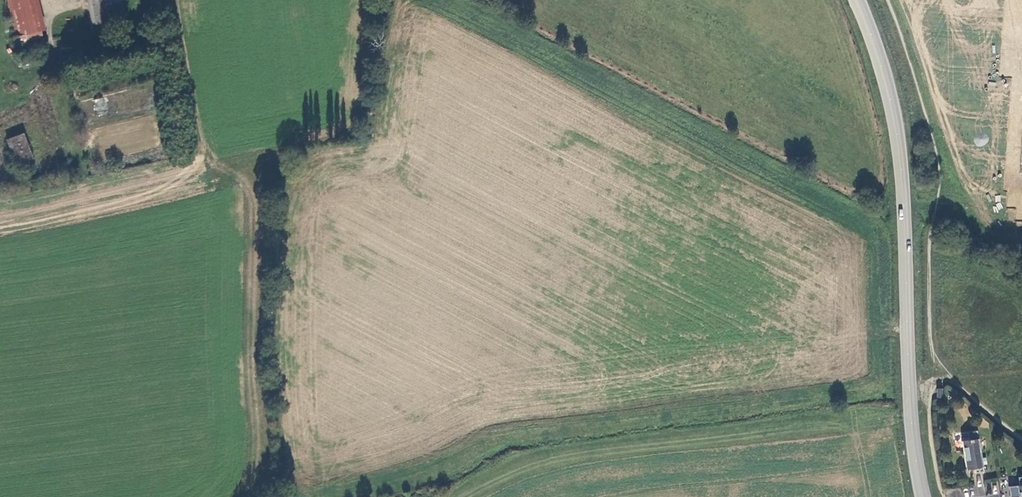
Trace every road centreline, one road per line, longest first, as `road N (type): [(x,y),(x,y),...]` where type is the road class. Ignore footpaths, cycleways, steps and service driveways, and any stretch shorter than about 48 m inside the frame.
road 1 (tertiary): [(858,0),(892,100),(908,383),(923,496)]

